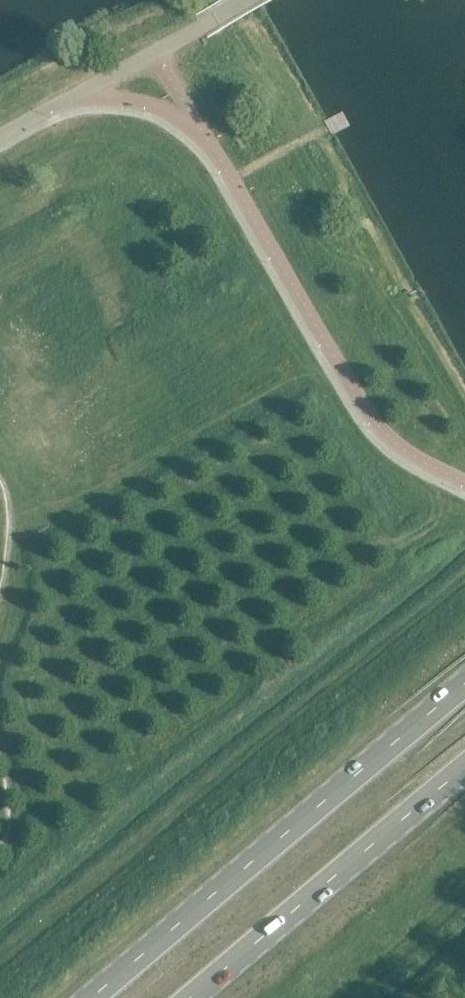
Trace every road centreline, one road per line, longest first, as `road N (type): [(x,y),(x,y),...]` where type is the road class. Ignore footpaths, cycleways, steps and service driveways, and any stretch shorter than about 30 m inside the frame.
road 1 (trunk): [(464,681),(94,997)]
road 2 (trunk): [(192,997),(464,767)]

